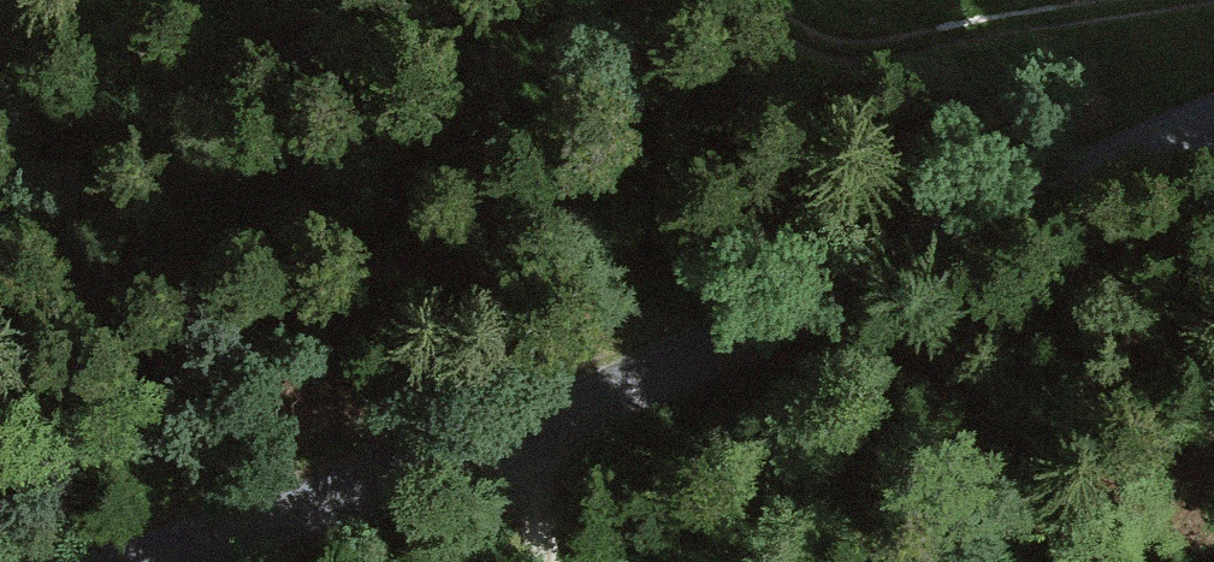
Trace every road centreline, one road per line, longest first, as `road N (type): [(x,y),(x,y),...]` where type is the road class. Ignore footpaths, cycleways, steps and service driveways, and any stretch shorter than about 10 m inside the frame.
road 1 (tertiary): [(1213,111),(108,561)]
road 2 (track): [(759,0),(851,48),(1124,0)]
road 3 (track): [(492,411),(525,494),(537,561)]

